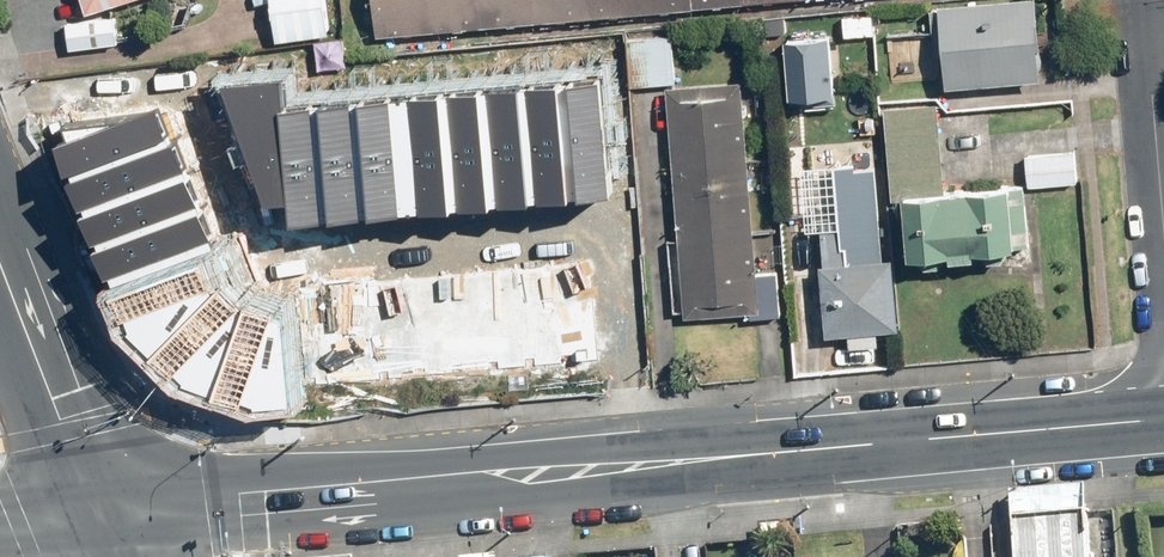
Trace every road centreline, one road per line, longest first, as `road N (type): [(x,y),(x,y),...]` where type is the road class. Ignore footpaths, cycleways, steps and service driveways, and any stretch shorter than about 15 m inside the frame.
road 1 (secondary): [(101,515),(402,478),(1163,419)]
road 2 (secondary): [(0,260),(101,515)]
road 3 (unclassified): [(1163,220),(1145,0)]

